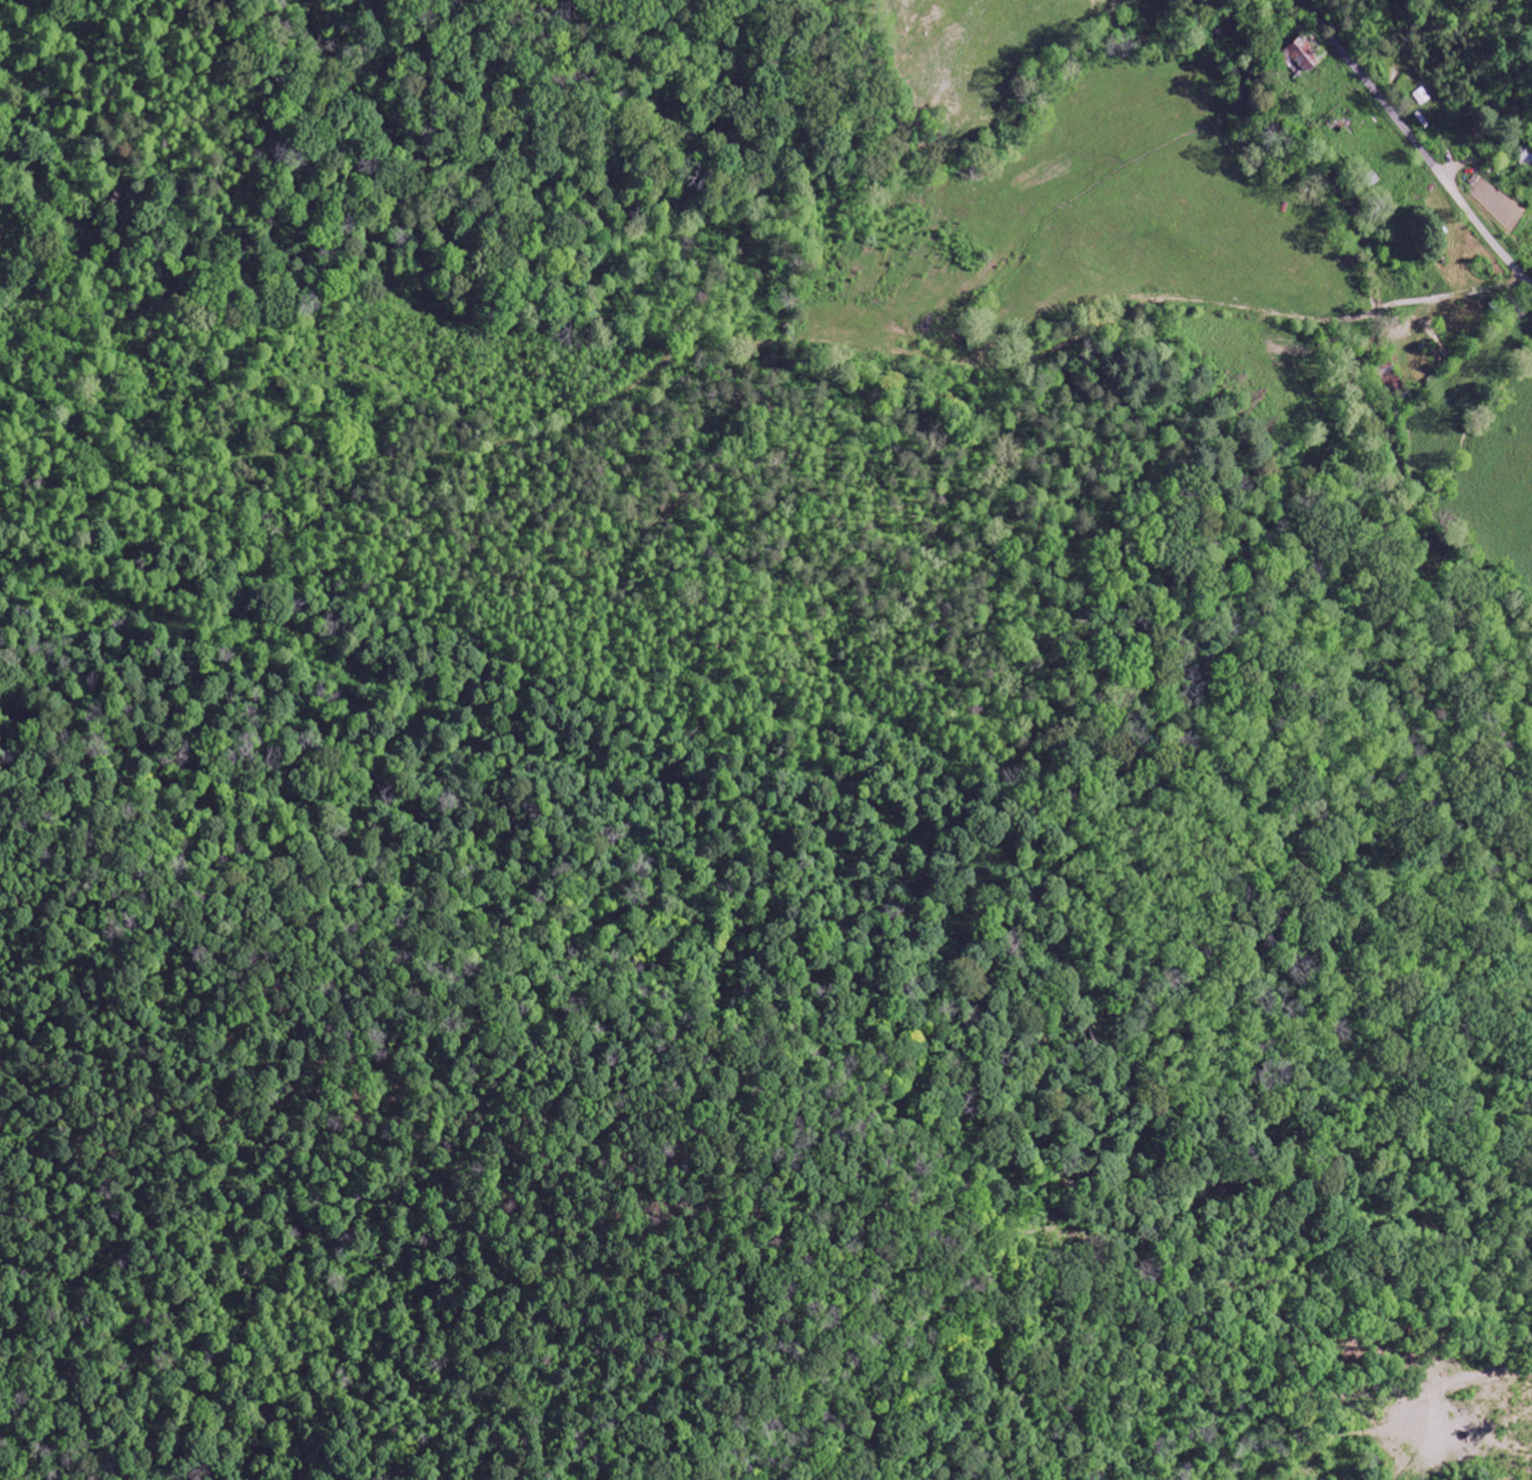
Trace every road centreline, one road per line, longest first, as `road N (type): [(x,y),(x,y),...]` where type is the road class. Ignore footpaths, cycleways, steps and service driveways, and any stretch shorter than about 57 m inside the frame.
road 1 (residential): [(1531,285),(1298,0)]

